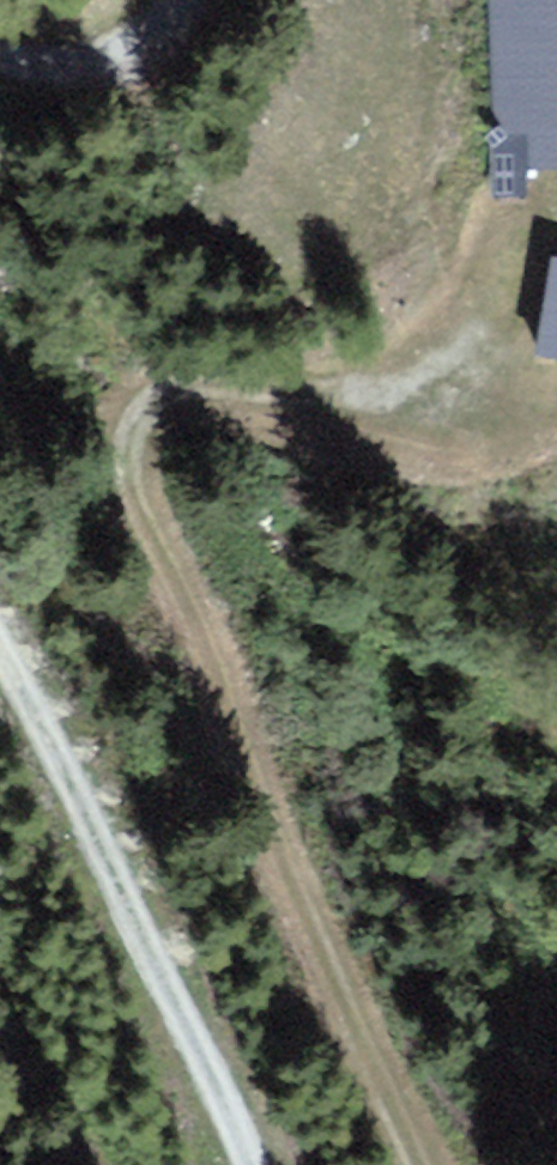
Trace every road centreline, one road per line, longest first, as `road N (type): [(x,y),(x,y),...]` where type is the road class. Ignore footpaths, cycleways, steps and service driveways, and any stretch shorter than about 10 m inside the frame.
road 1 (track): [(405,1164),(234,759),(199,641),(145,545),(130,491),(130,444),(138,416),(160,395),(229,387),(310,394),(387,389),(455,363),(486,305)]
road 2 (track): [(249,1164),(0,654)]
road 3 (track): [(0,54),(80,59),(143,35),(177,0)]

